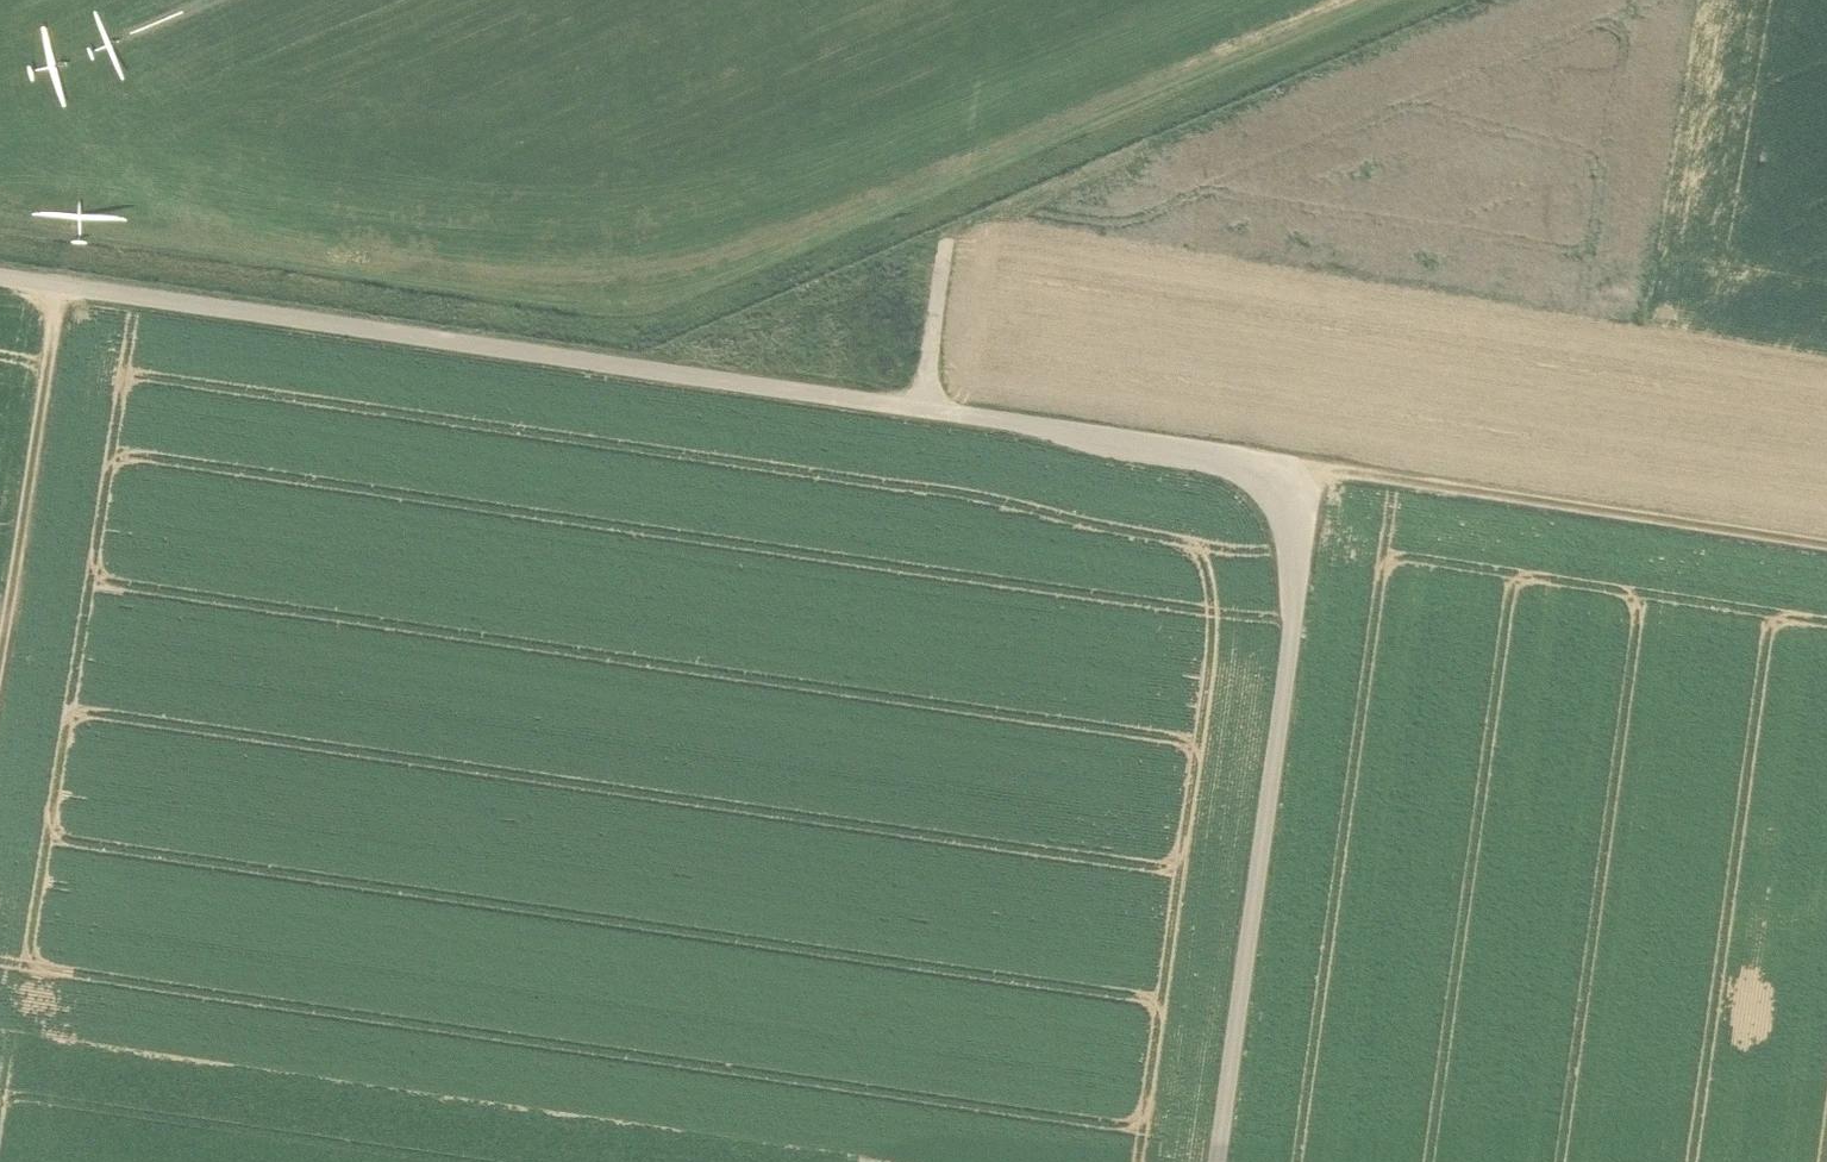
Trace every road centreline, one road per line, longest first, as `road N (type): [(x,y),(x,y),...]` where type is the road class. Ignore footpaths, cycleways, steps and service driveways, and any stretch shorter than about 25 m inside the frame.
road 1 (track): [(929,413),(1261,470),(1306,524),(1302,631),(1227,1161)]
road 2 (unclassified): [(0,281),(929,413)]
road 3 (track): [(1261,470),(1826,545)]
road 4 (track): [(60,289),(0,683)]

